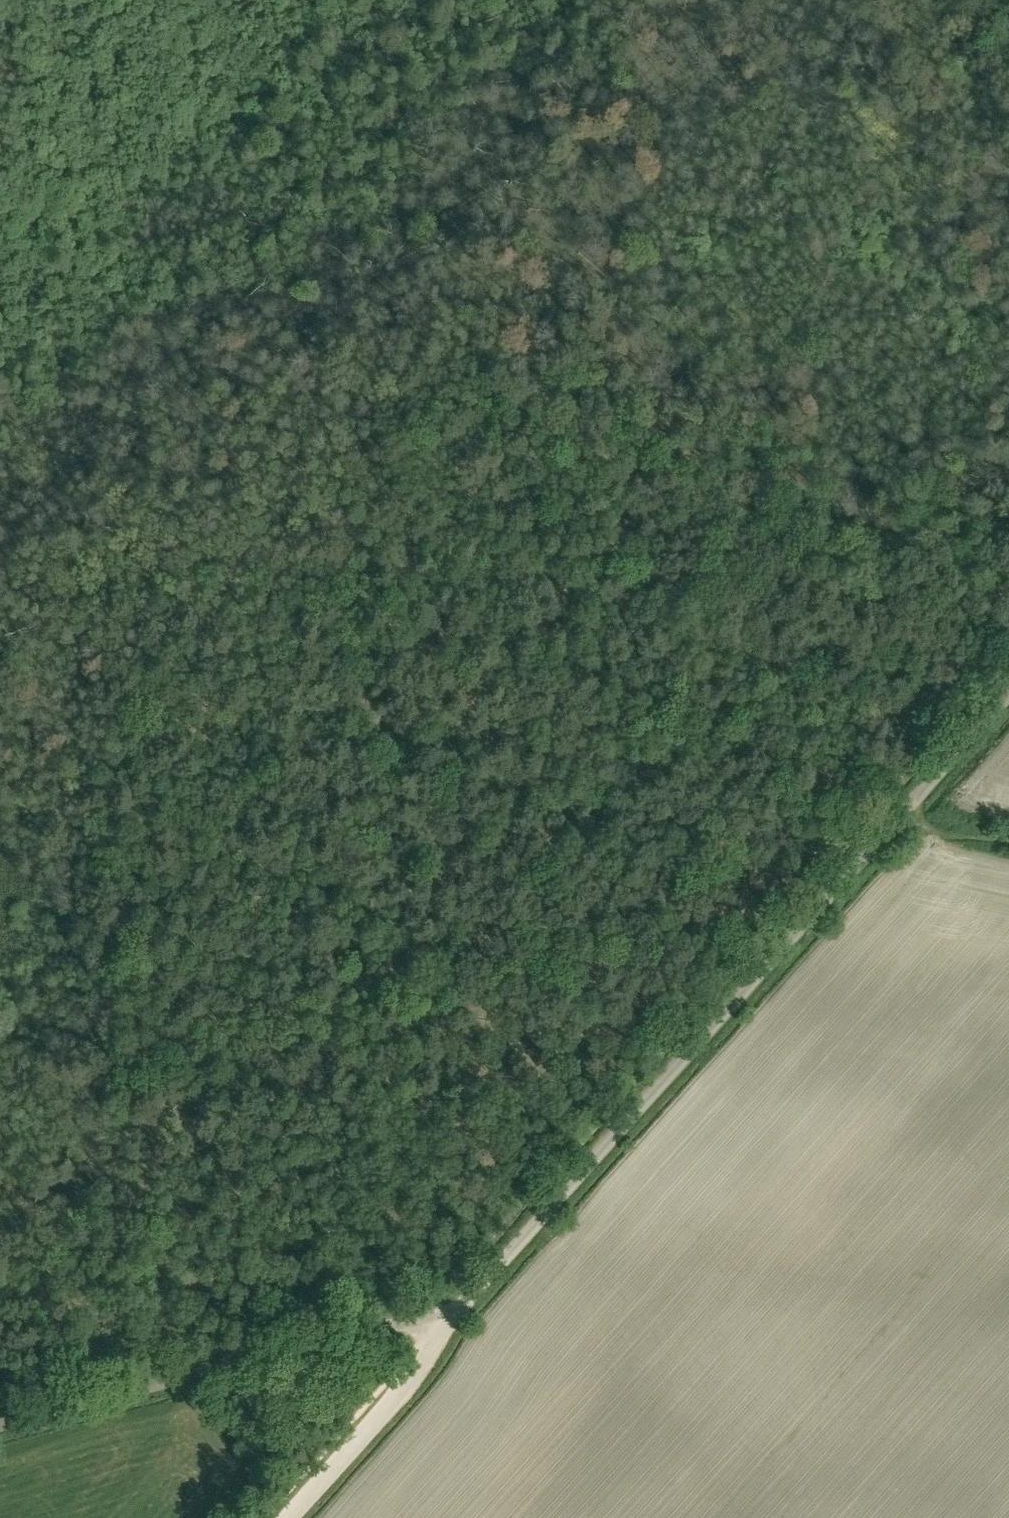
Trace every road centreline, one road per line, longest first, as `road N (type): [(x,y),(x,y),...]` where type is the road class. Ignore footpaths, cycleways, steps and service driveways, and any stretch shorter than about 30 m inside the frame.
road 1 (unclassified): [(447,1324),(1008,699)]
road 2 (unclassified): [(0,1428),(406,1323),(447,1324)]
road 3 (unclassified): [(288,1517),(420,1371),(447,1324)]

